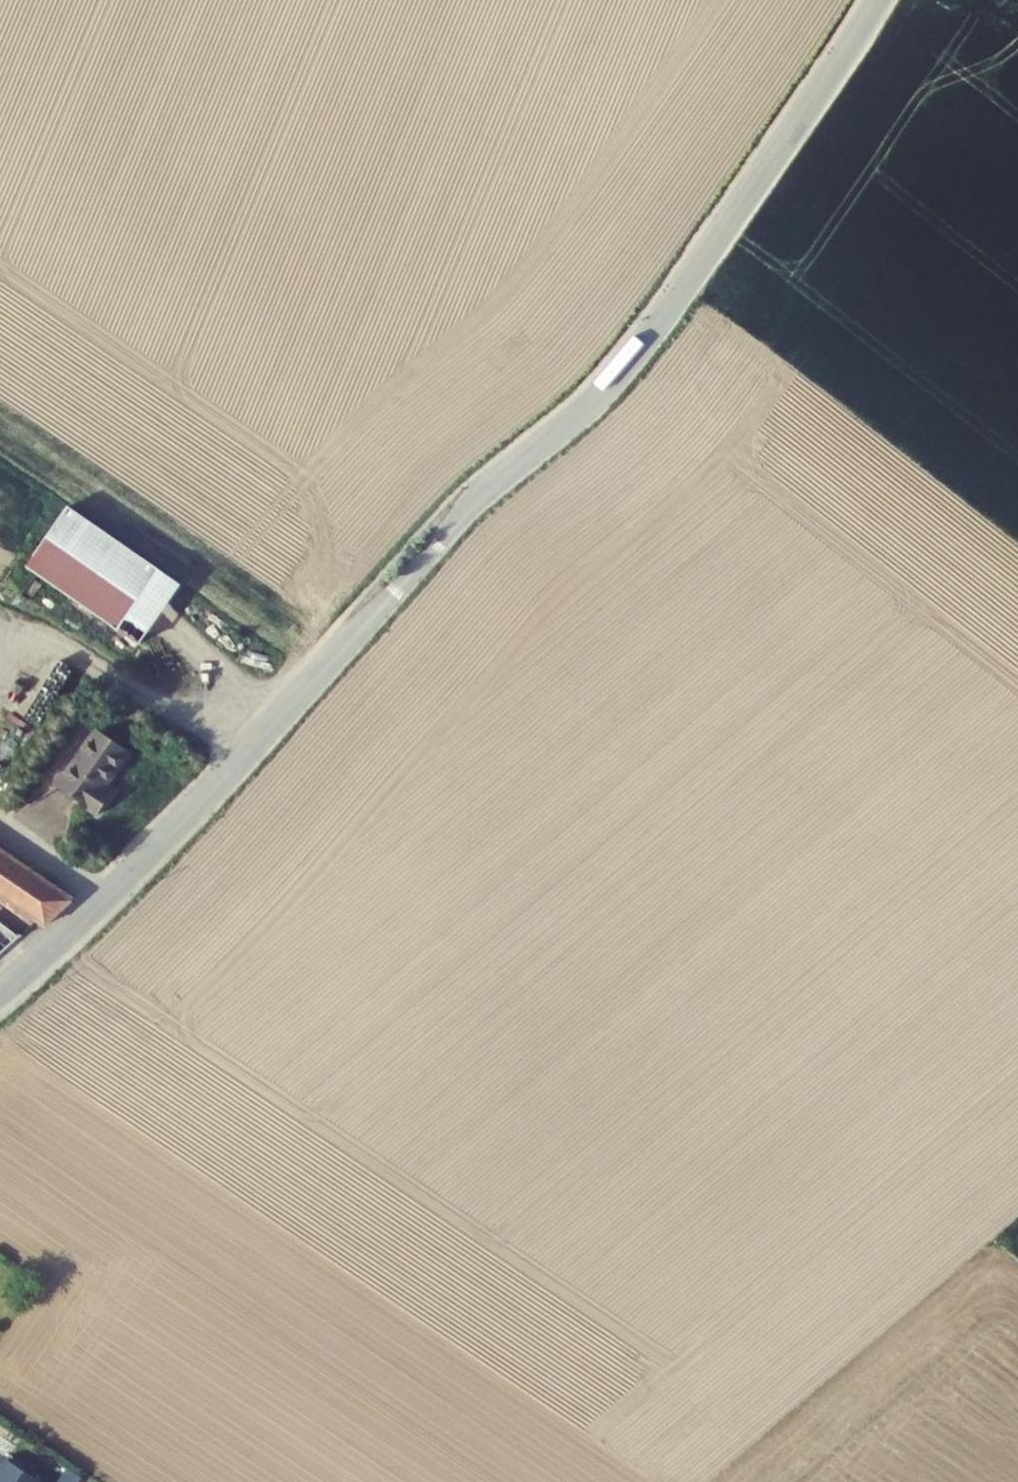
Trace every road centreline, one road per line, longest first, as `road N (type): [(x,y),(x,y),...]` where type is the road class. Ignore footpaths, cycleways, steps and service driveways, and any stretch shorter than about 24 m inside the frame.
road 1 (unclassified): [(880,0),(642,349),(591,405),(482,491),(198,807),(0,997)]

